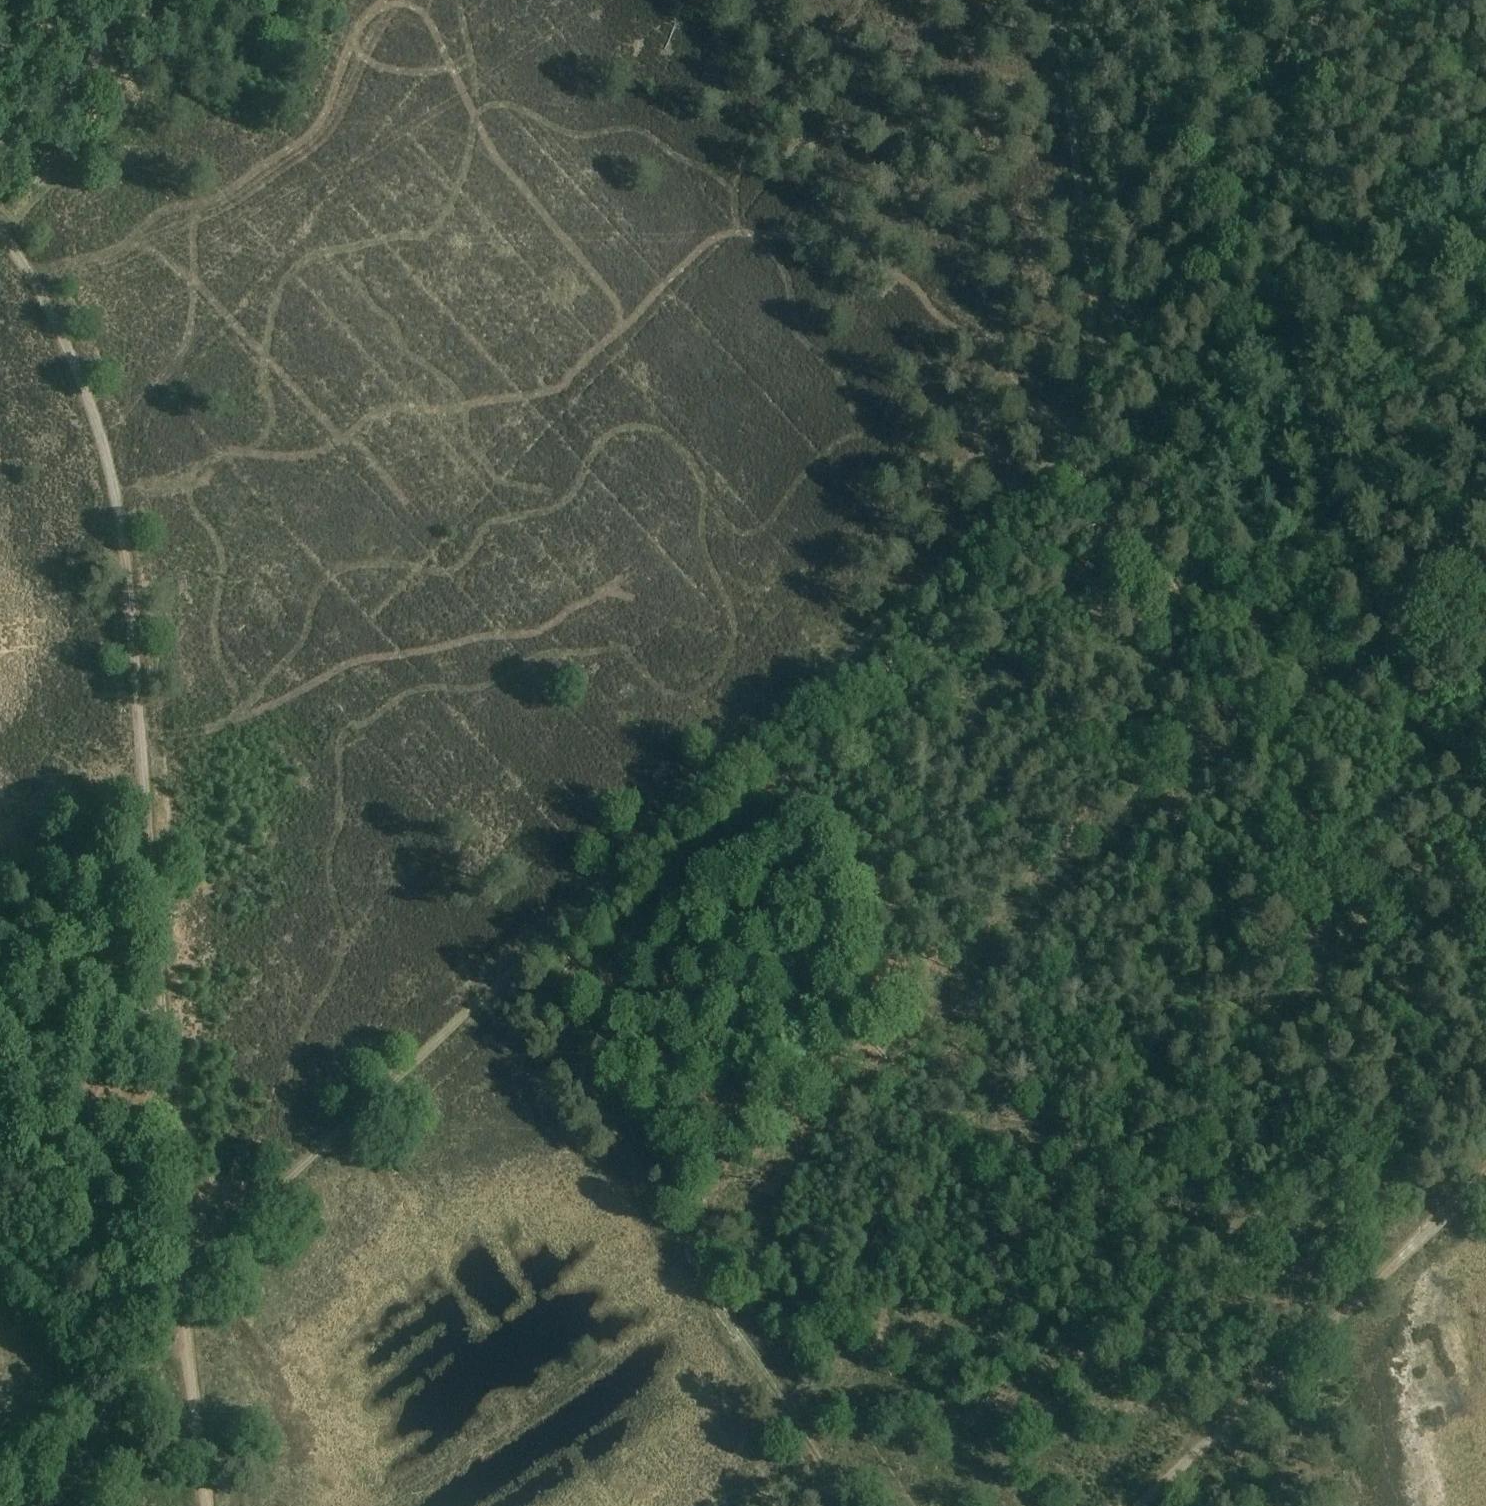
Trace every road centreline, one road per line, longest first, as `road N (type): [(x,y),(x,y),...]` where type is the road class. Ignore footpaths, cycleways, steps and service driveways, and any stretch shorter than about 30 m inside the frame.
road 1 (track): [(178,1274),(1062,440)]
road 2 (track): [(187,1355),(132,606),(110,470),(65,340),(0,232)]
road 3 (track): [(510,961),(851,1505)]
road 4 (track): [(1140,1505),(1485,1174)]
road 5 (track): [(1062,0),(1094,277),(1094,357),(1062,440)]
road 6 (track): [(0,1154),(187,1355)]
road 7 (track): [(187,1355),(207,1505)]

